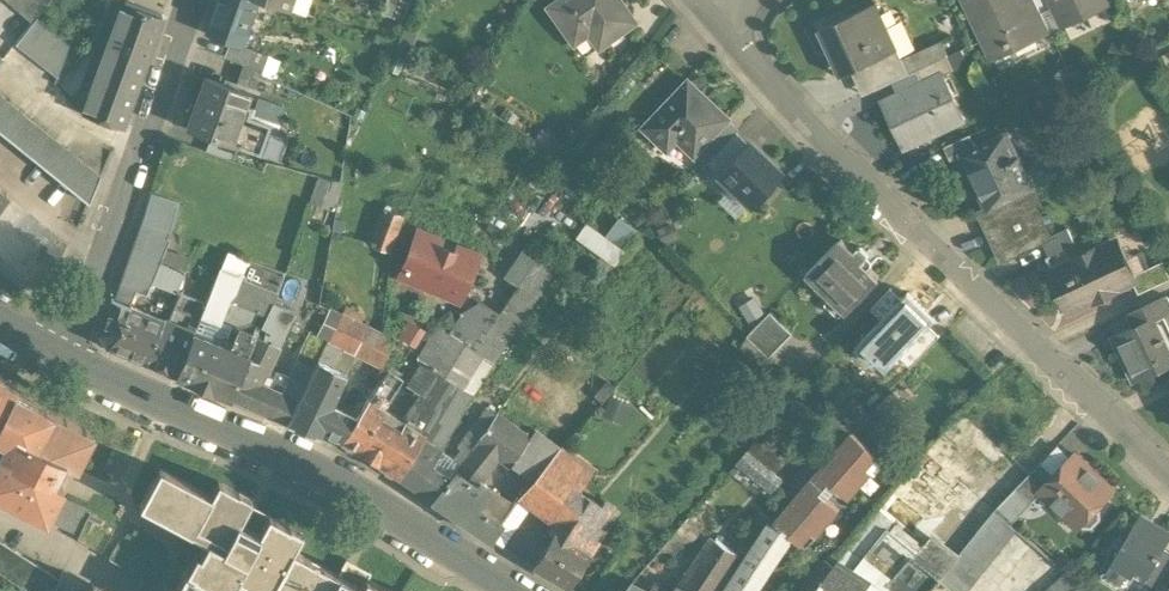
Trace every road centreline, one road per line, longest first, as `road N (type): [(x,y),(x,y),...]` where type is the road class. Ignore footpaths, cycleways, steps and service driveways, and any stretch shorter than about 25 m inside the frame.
road 1 (residential): [(1168,477),(779,90),(705,6)]
road 2 (tertiary): [(56,358),(324,476),(509,590)]
road 3 (residential): [(56,358),(97,270),(192,0)]

